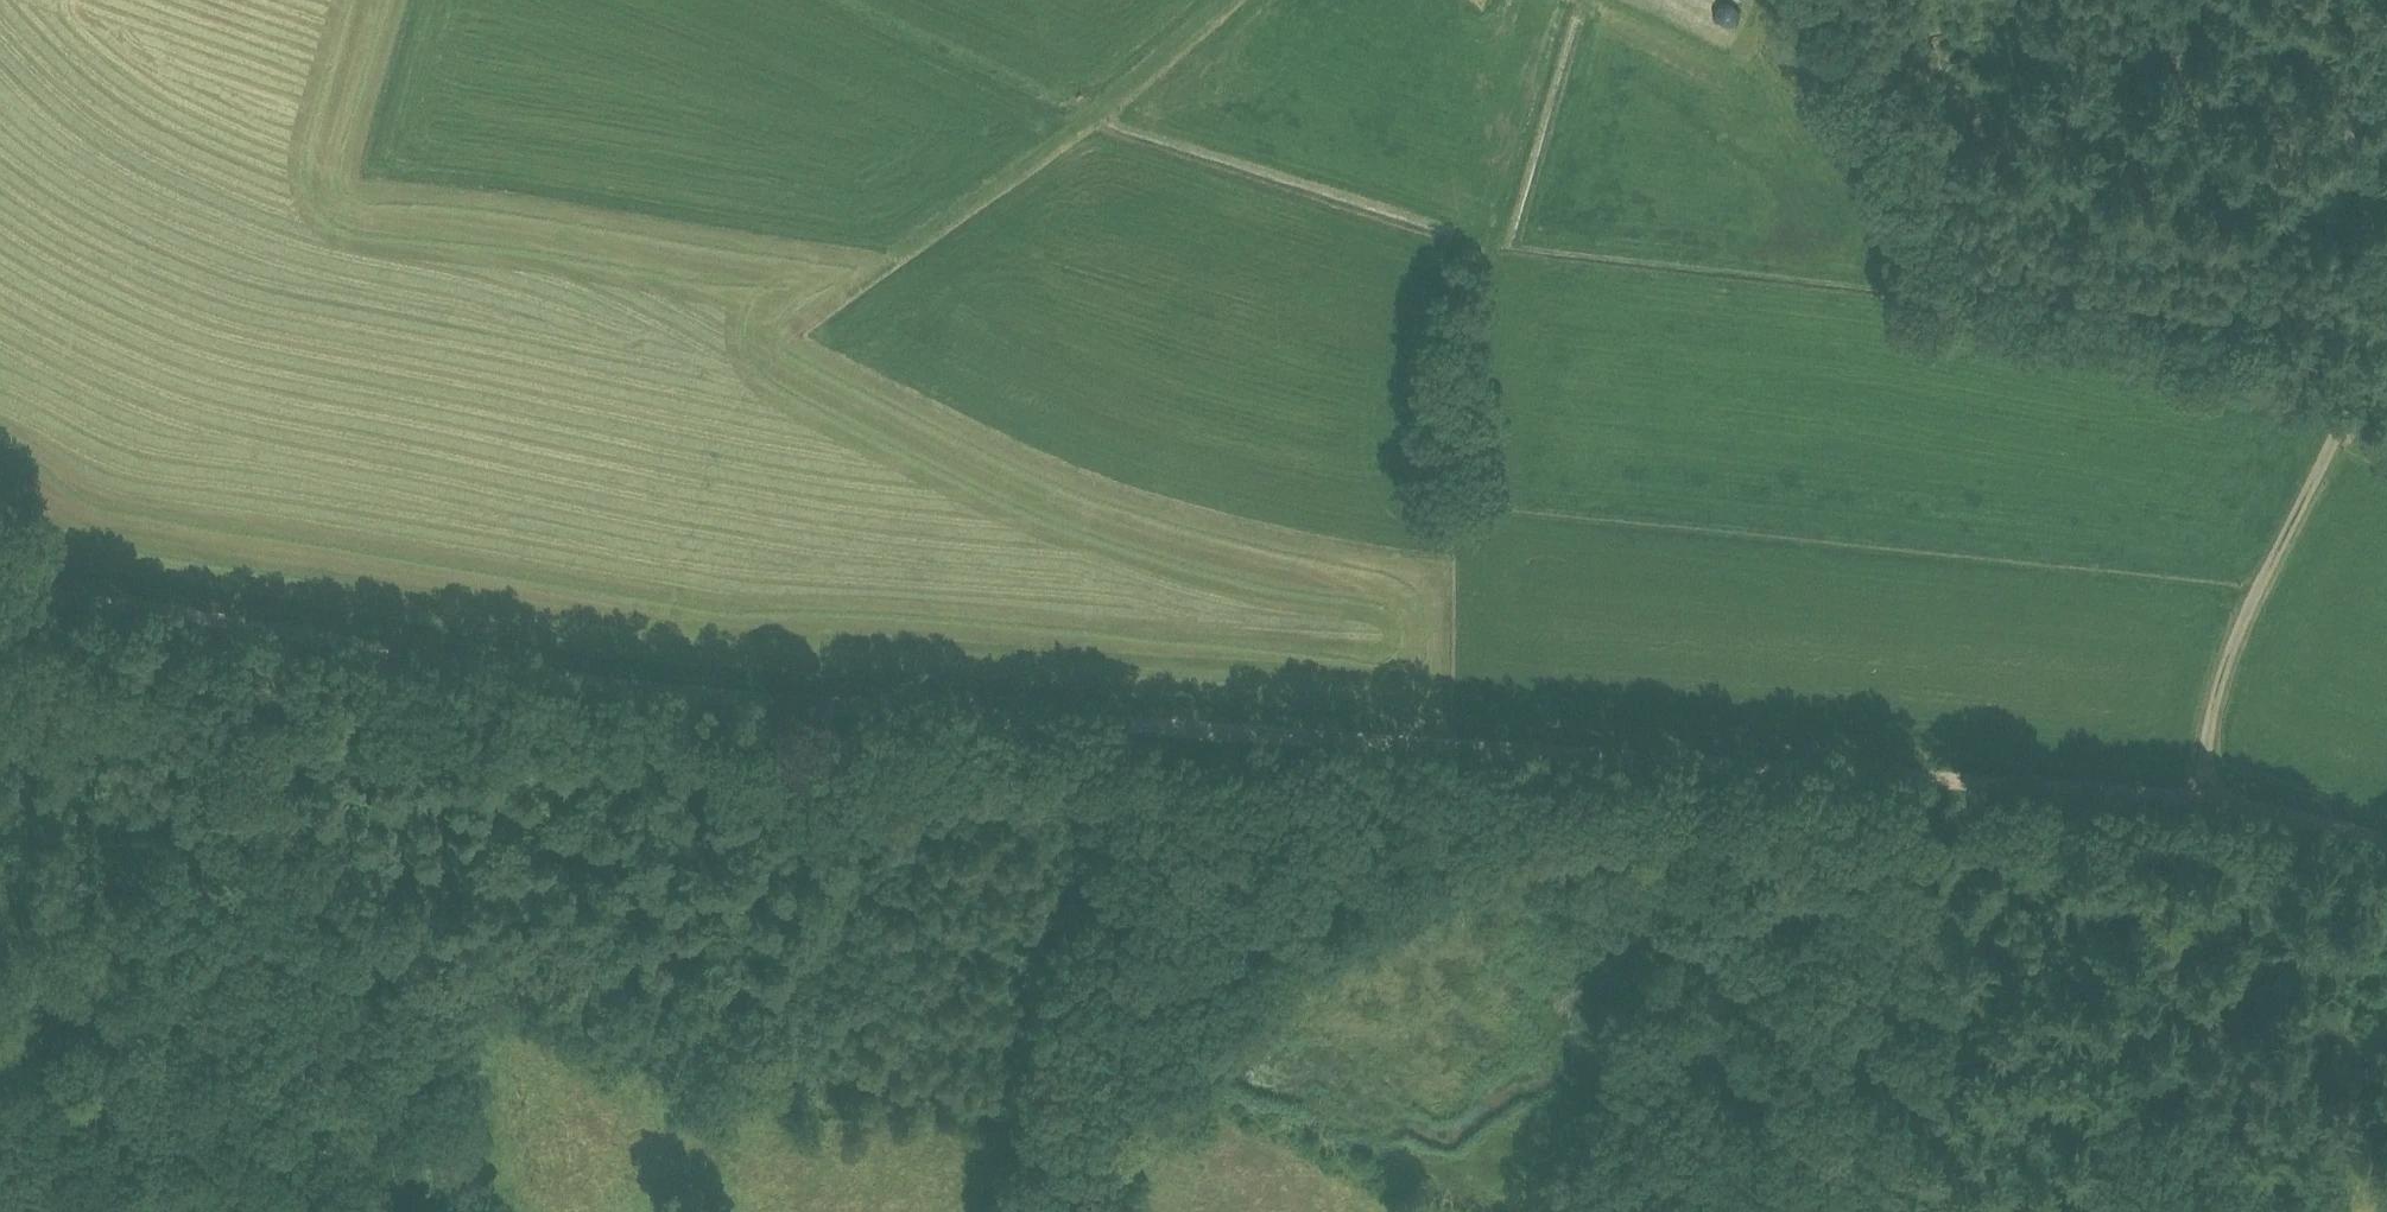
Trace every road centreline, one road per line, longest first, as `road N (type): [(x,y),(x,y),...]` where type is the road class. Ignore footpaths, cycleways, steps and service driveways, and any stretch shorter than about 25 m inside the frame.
road 1 (track): [(1197,725),(656,694),(433,644),(199,620),(0,587)]
road 2 (track): [(1197,725),(2202,796)]
road 3 (track): [(2202,796),(2229,653),(2344,421),(2375,328),(2381,280),(2335,0)]
road 4 (track): [(2202,796),(2386,851)]

